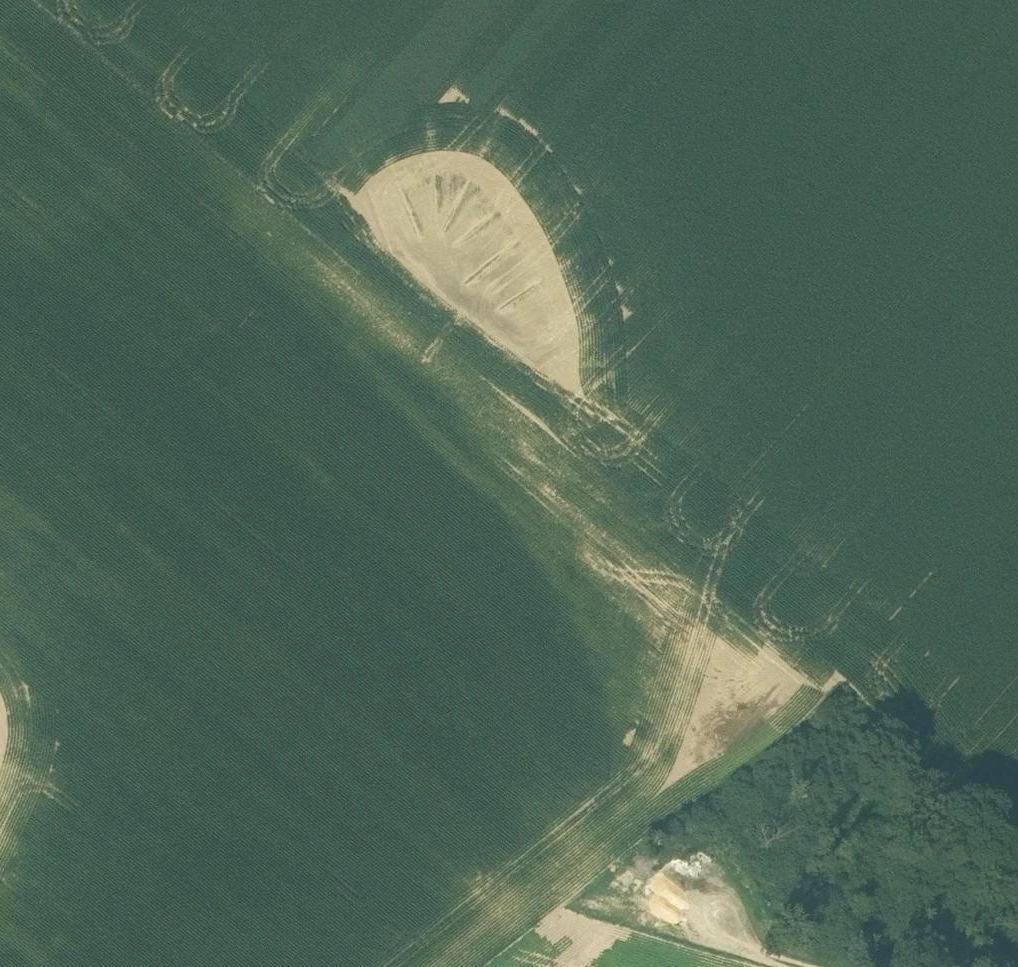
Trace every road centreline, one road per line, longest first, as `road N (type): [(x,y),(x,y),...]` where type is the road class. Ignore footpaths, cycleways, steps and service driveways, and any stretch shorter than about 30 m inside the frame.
road 1 (track): [(829,966),(542,880)]

